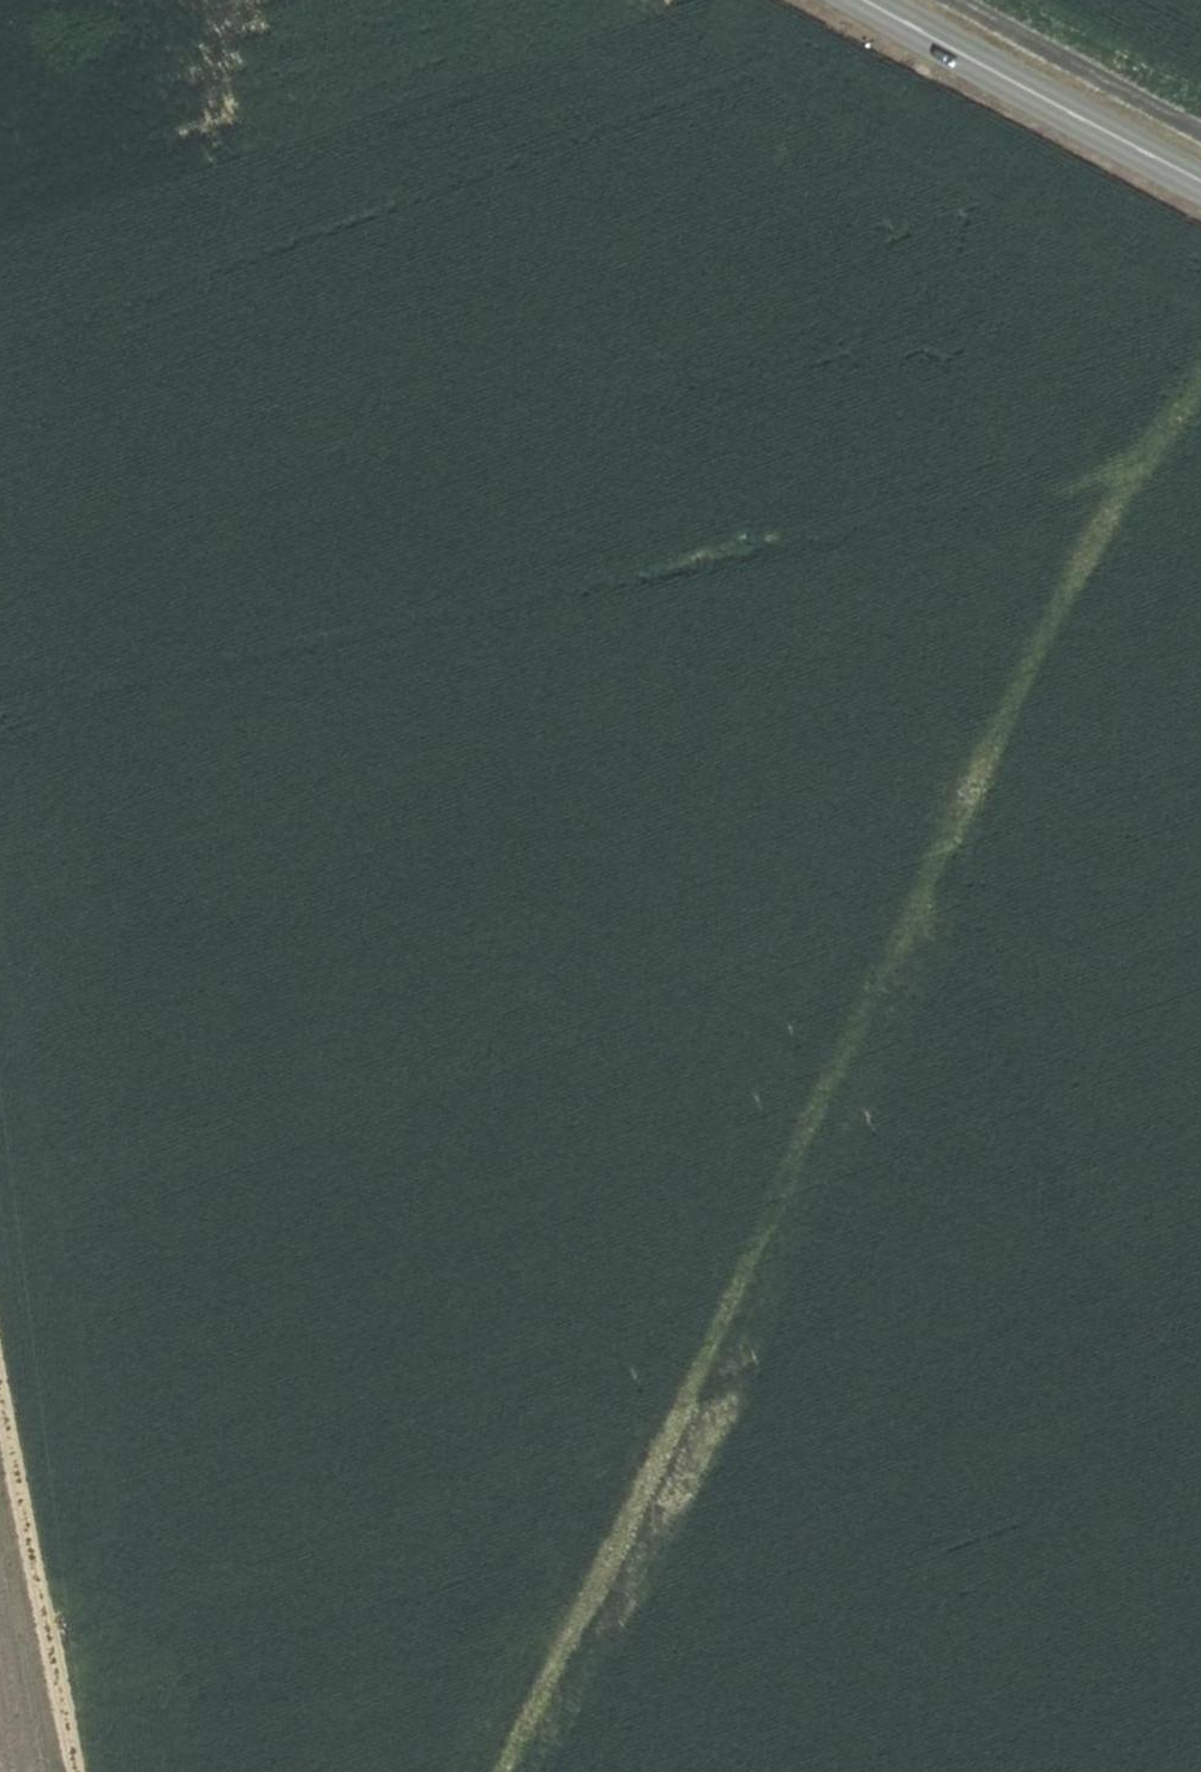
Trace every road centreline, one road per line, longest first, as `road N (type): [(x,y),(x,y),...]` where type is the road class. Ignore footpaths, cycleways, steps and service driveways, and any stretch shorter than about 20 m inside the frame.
road 1 (track): [(77,1771),(0,1392)]
road 2 (secondary): [(870,0),(1200,181)]

